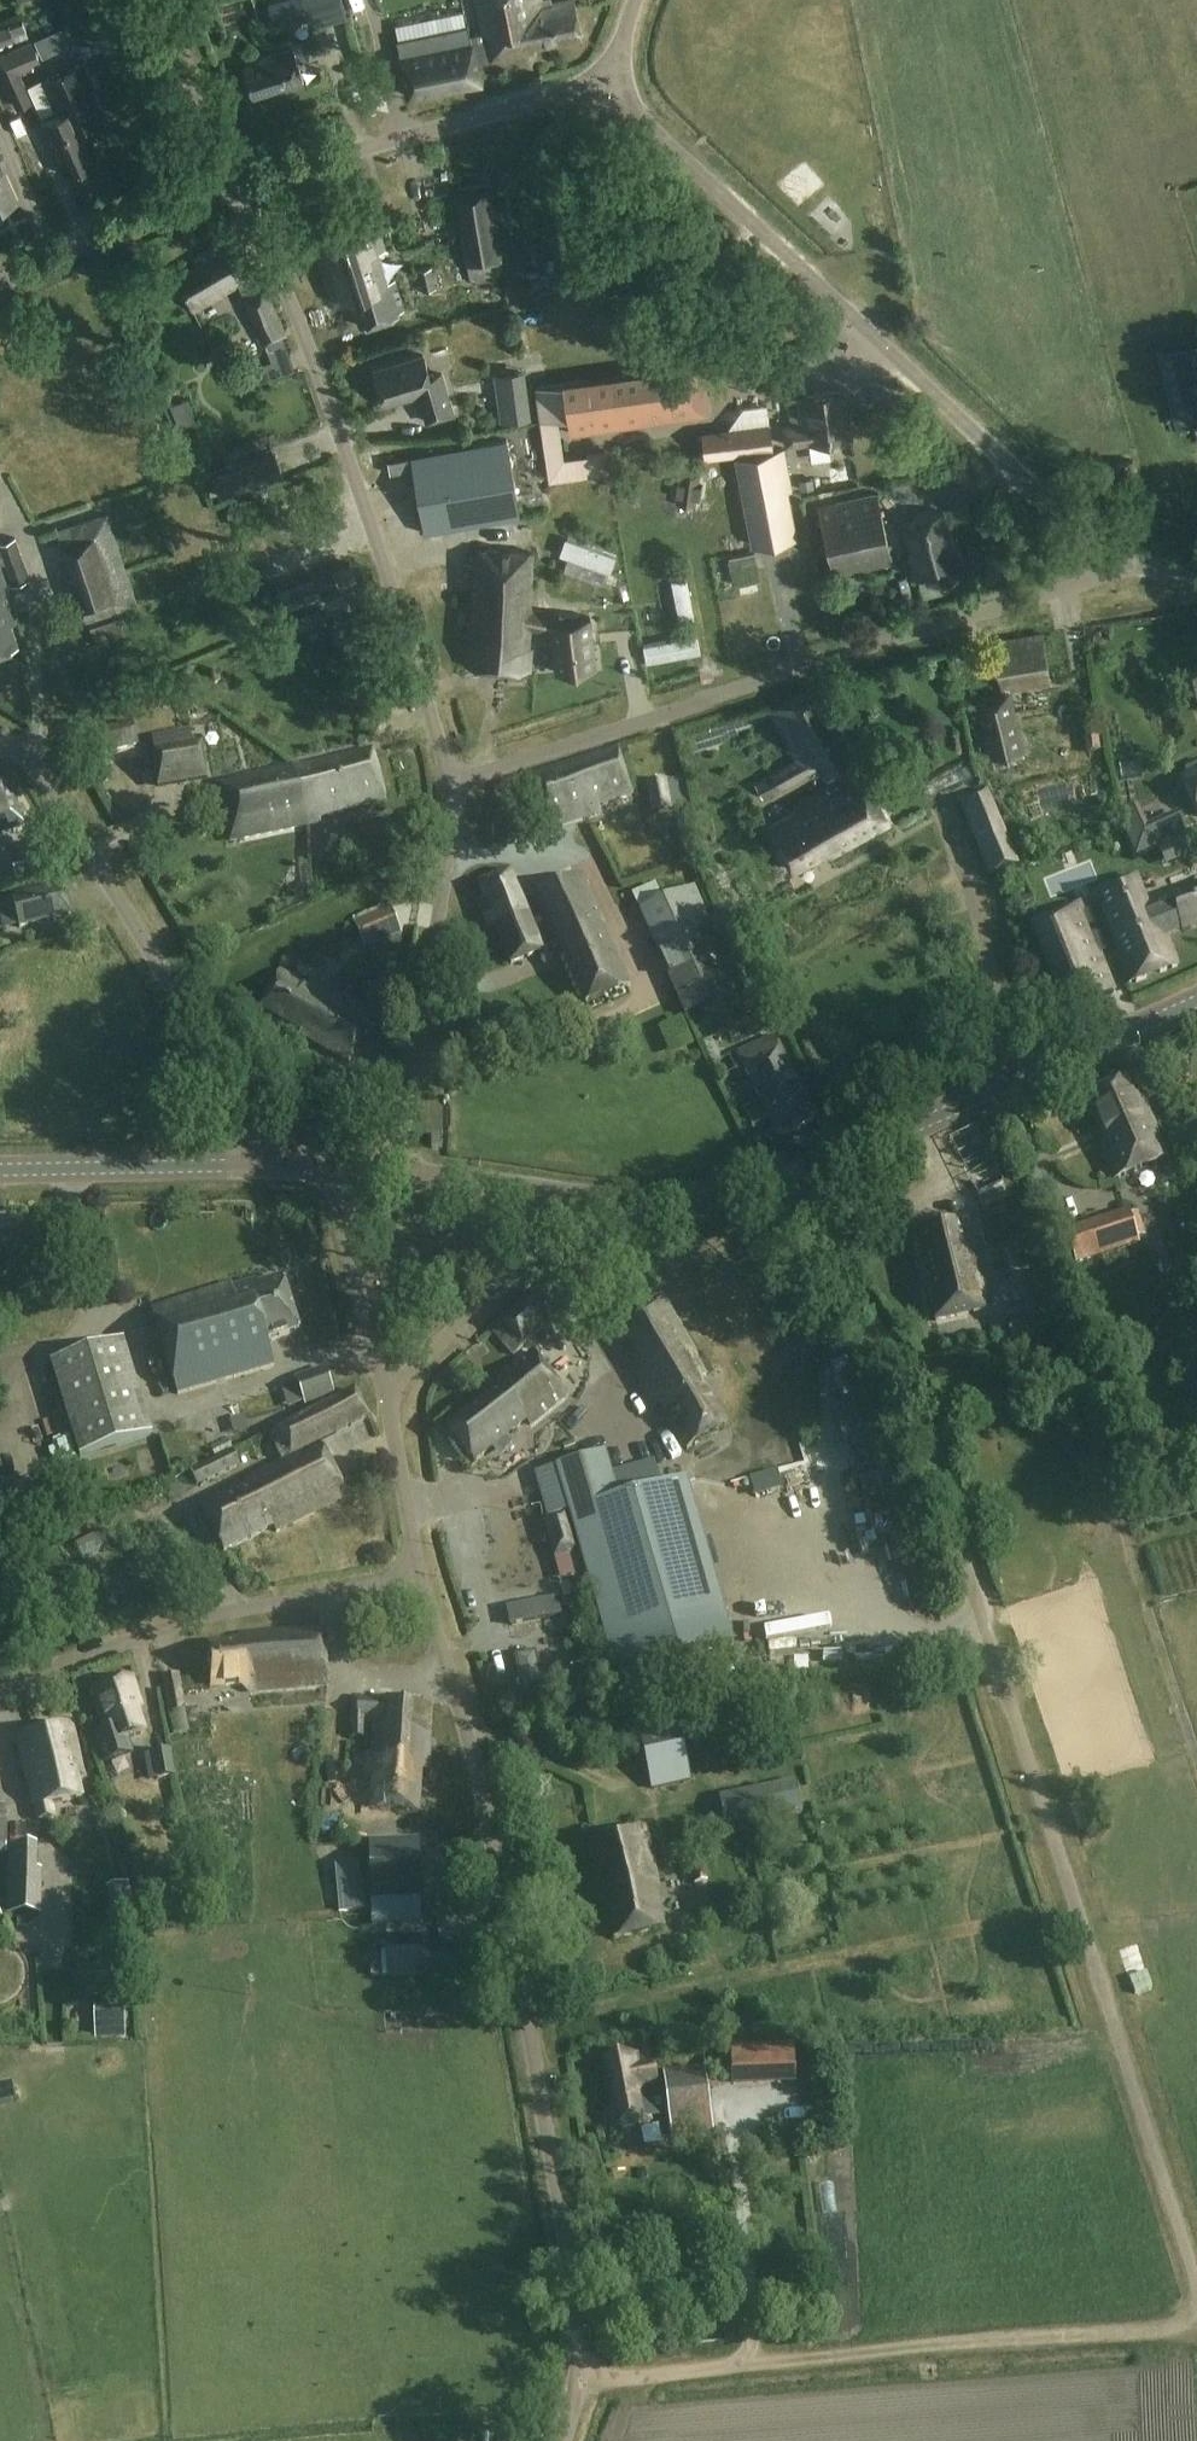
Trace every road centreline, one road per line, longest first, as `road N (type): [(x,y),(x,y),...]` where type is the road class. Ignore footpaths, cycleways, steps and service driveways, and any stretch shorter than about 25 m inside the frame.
road 1 (residential): [(1196,2283),(898,1367),(762,1186)]
road 2 (residential): [(1117,567),(607,86)]
road 3 (residential): [(453,785),(1117,567)]
road 4 (residential): [(581,2378),(1147,2330),(1194,2307),(1196,2284)]
road 5 (residential): [(453,785),(375,517),(272,257),(230,188)]
road 6 (residential): [(267,1161),(255,1124),(53,792),(28,756),(0,737)]
road 7 (residential): [(533,2051),(493,1839),(422,1575)]
road 8 (tertiary): [(1196,999),(762,1186)]
road 9 (residential): [(422,1575),(159,1630),(0,1692)]
road 10 (residential): [(396,1172),(449,864),(453,785)]
road 11 (residential): [(230,188),(607,86)]
road 12 (unclassified): [(581,2378),(533,2051)]
road 13 (residential): [(392,1416),(418,1367),(463,1317),(605,1202)]
road 14 (tertiary): [(0,1170),(267,1161)]
road 15 (residential): [(392,1416),(338,1165)]
road 16 (residential): [(0,285),(230,188)]
road 17 (tertiary): [(605,1202),(396,1172)]
road 18 (residential): [(230,188),(166,0)]
road 19 (residential): [(422,1575),(392,1416)]
road 20 (tertiary): [(762,1186),(605,1202)]

